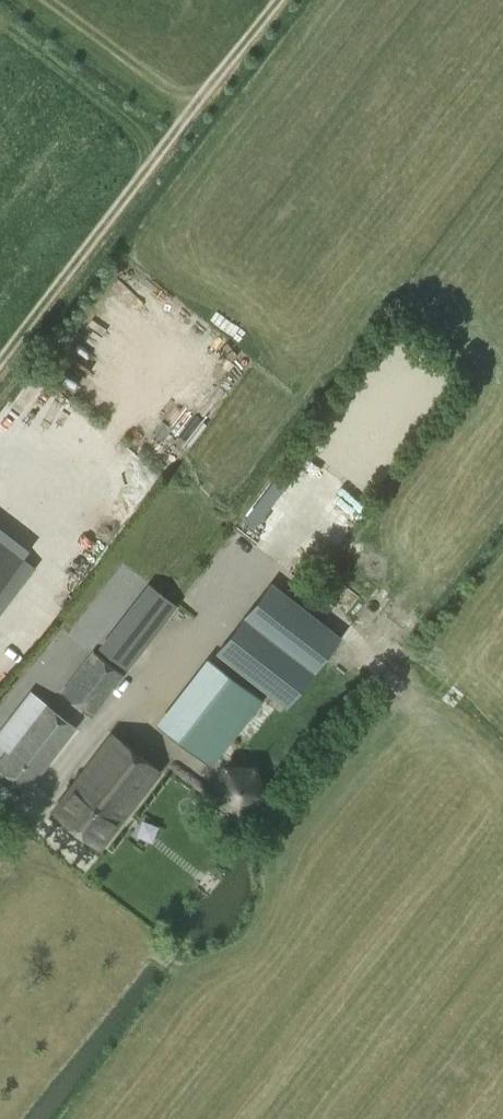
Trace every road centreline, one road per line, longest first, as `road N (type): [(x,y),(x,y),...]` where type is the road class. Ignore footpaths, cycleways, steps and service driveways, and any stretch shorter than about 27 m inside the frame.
road 1 (track): [(0,366),(280,0)]

